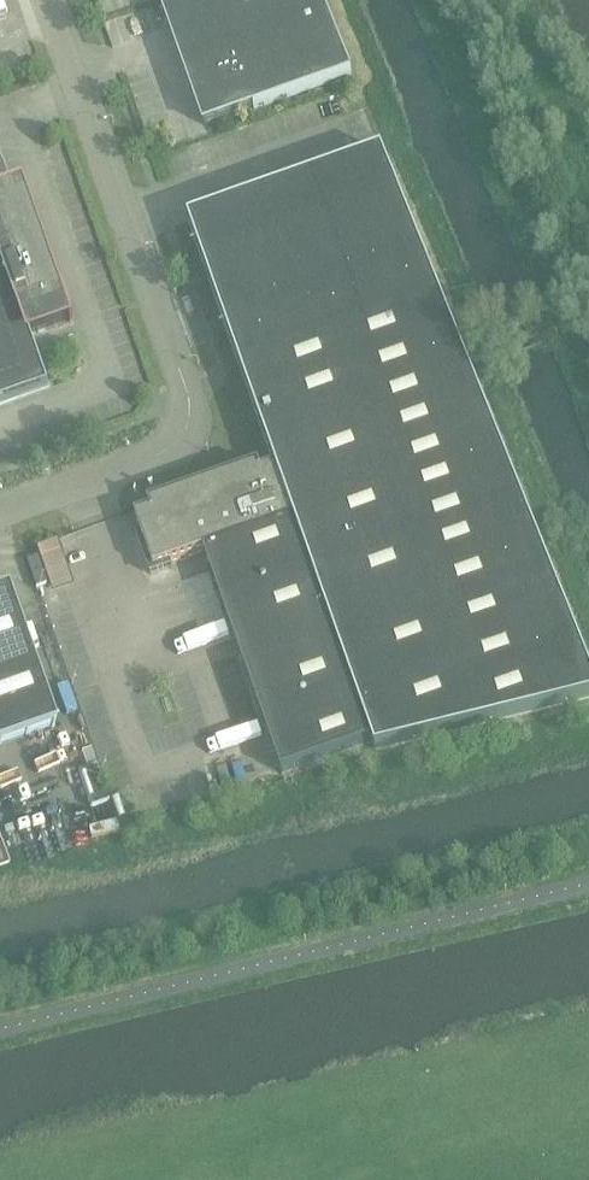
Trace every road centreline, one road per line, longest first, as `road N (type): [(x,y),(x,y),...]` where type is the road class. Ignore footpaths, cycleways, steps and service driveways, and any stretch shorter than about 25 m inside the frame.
road 1 (unclassified): [(0,506),(170,444),(185,426),(189,401),(48,0)]

